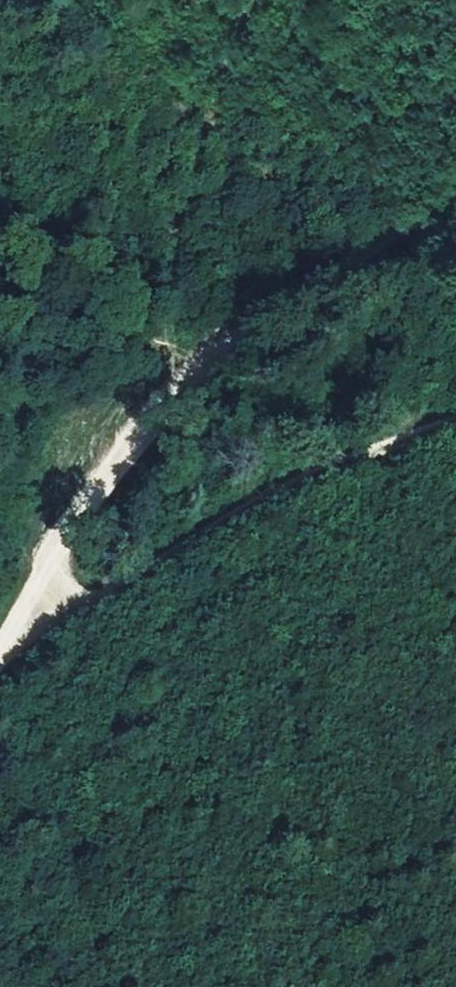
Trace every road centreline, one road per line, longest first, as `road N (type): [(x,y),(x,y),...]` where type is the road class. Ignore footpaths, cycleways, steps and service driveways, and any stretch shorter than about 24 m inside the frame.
road 1 (track): [(0,643),(162,401),(245,328),(455,196)]
road 2 (track): [(0,662),(222,525),(395,437),(455,425)]

